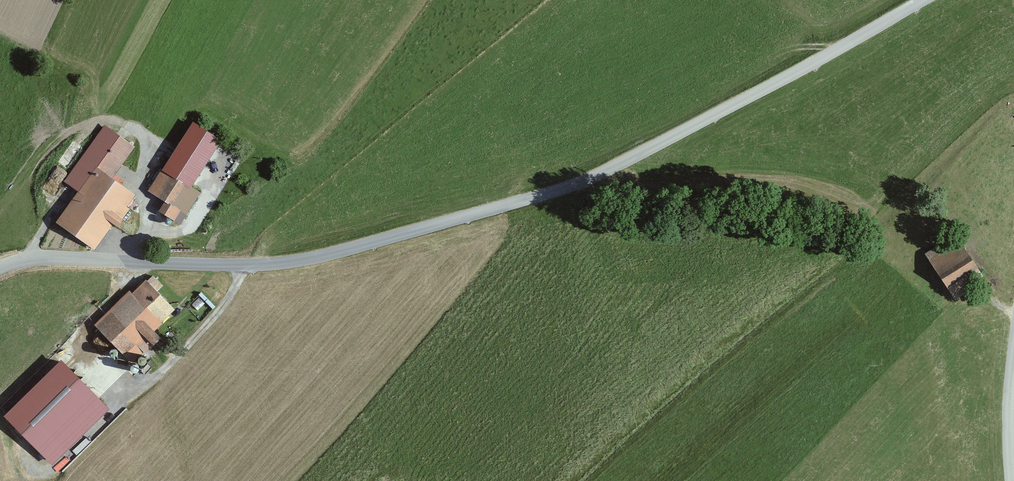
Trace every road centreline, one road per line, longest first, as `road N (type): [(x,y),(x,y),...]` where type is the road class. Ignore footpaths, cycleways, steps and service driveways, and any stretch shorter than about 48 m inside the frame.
road 1 (unclassified): [(923,0),(632,164),(330,255),(289,262),(46,258),(0,267)]
road 2 (unclassified): [(1012,480),(1013,359)]

